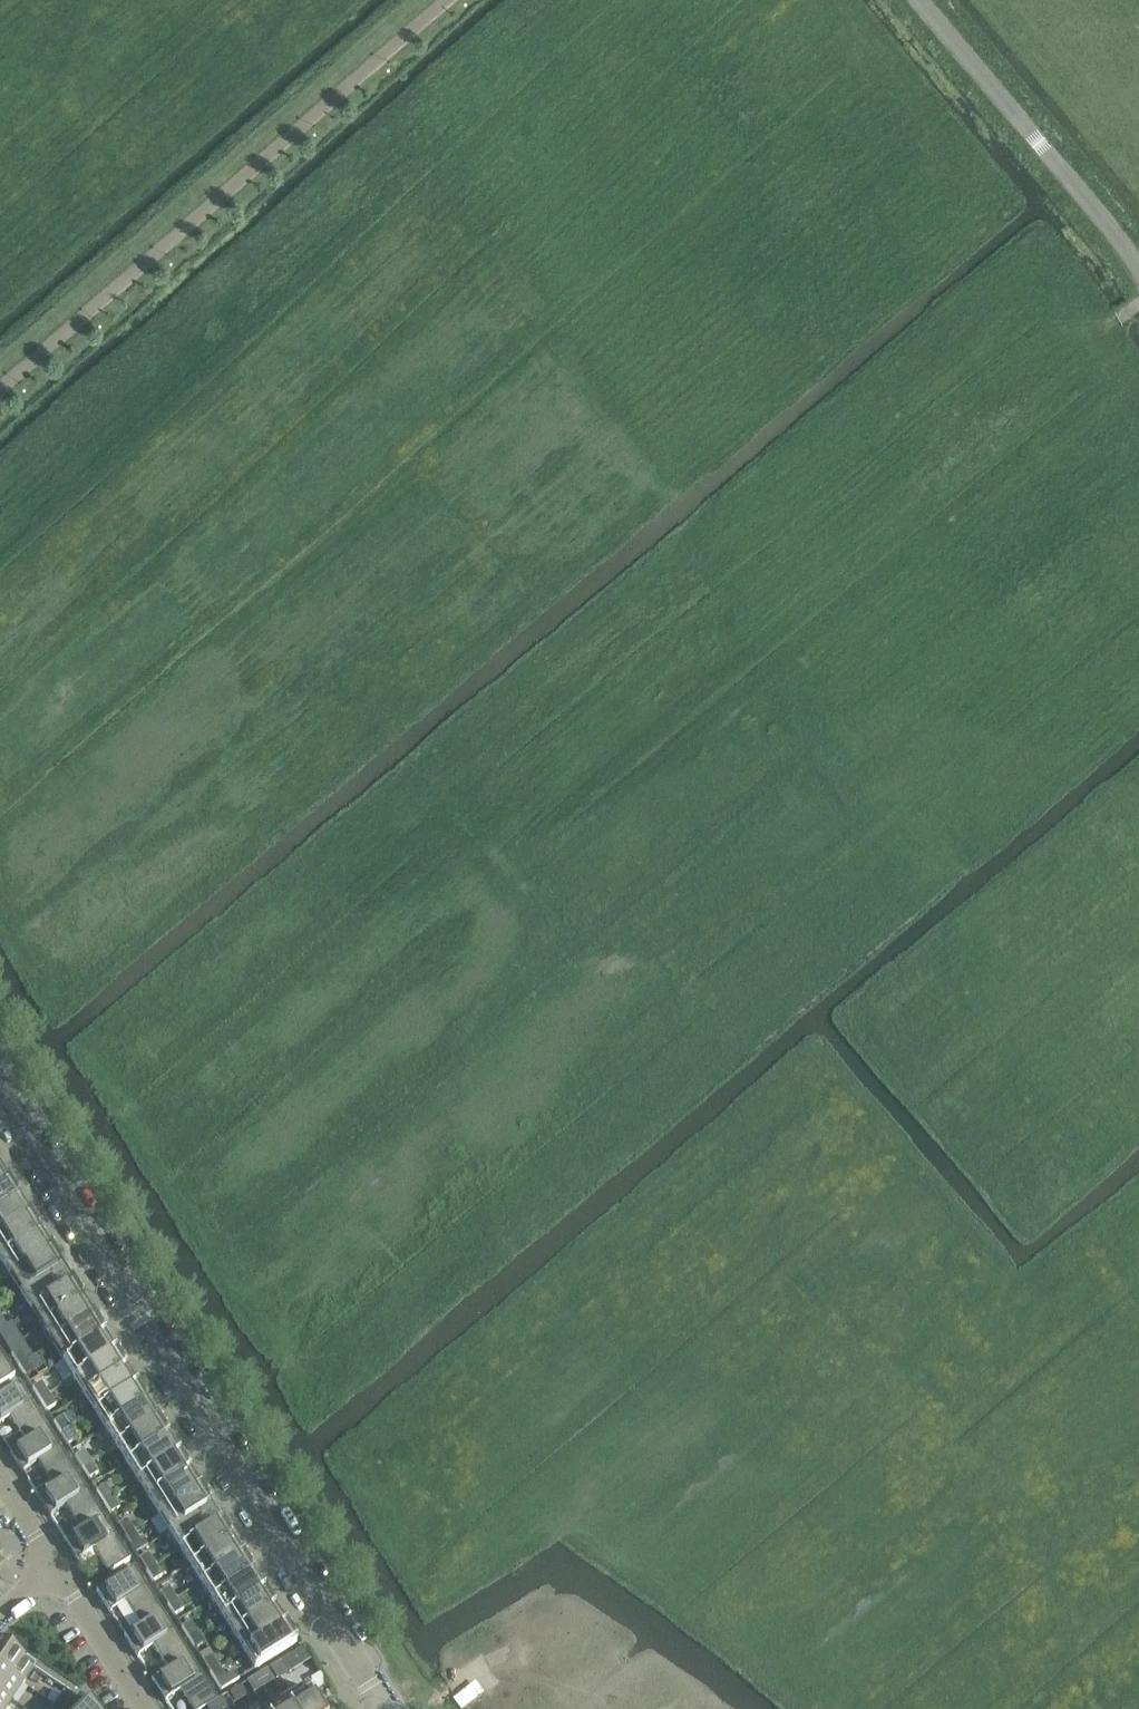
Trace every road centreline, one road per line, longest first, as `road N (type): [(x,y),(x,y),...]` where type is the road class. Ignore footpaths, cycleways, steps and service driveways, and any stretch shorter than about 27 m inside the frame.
road 1 (tertiary): [(385,1708),(0,1087)]
road 2 (unclassified): [(1138,267),(919,0)]
road 3 (residential): [(146,1708),(54,1569)]

